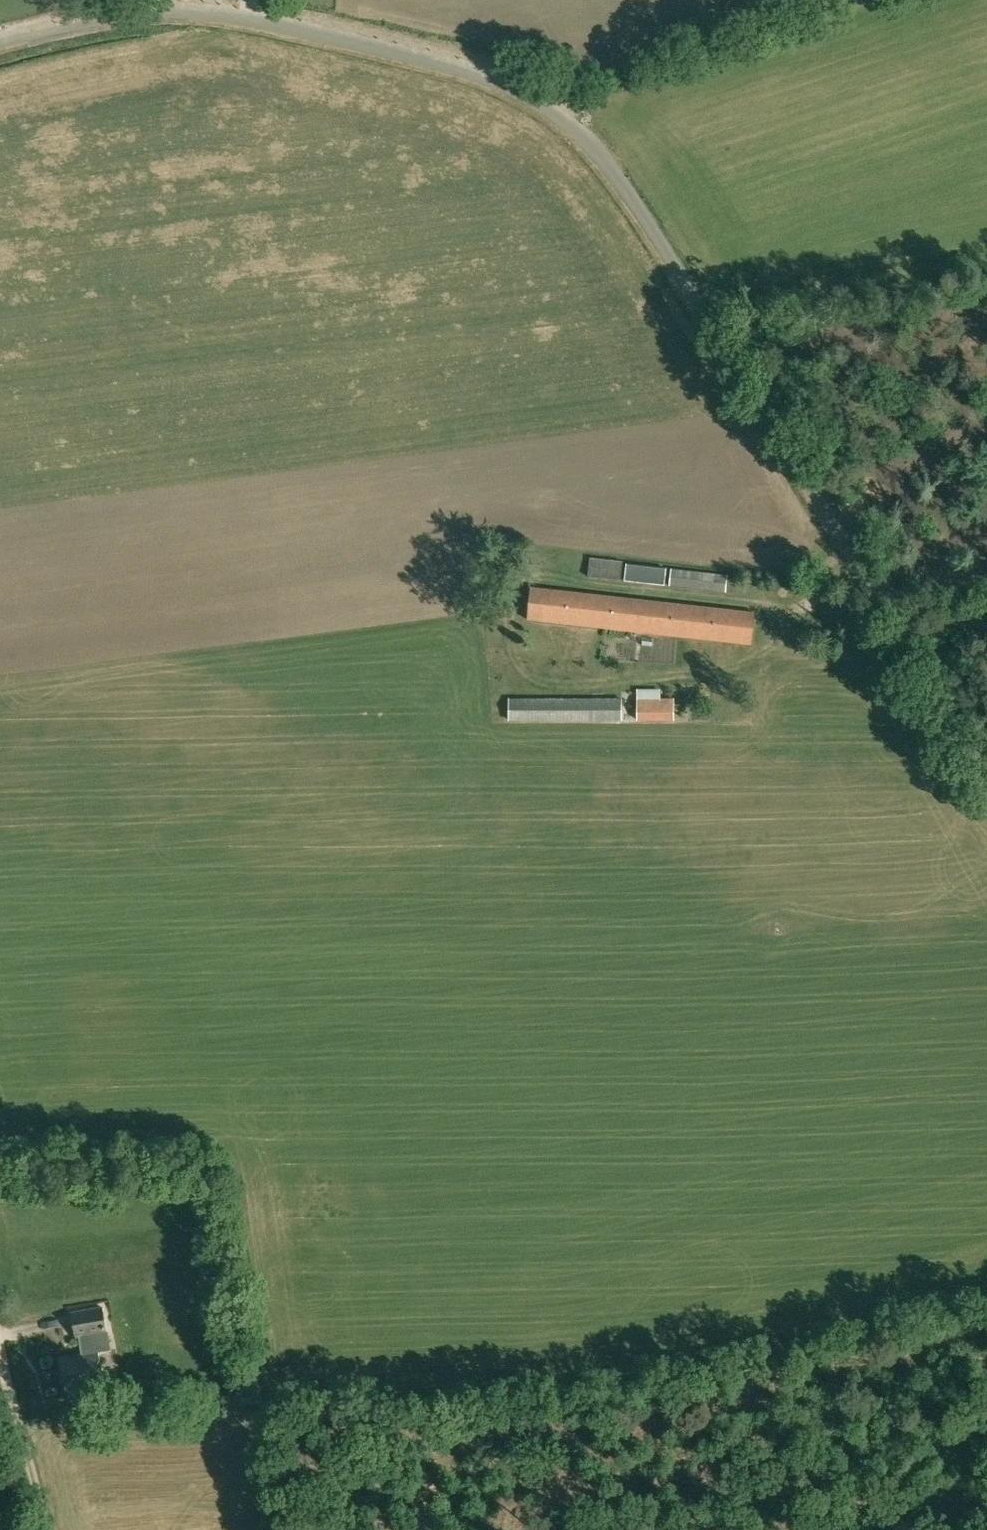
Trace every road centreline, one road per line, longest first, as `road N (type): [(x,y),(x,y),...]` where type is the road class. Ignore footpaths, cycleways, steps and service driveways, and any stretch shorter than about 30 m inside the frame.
road 1 (unclassified): [(986,782),(624,184),(570,121),(487,75),(219,10),(120,12),(0,40)]
road 2 (track): [(45,1529),(0,1348)]
road 3 (track): [(866,577),(986,583)]

